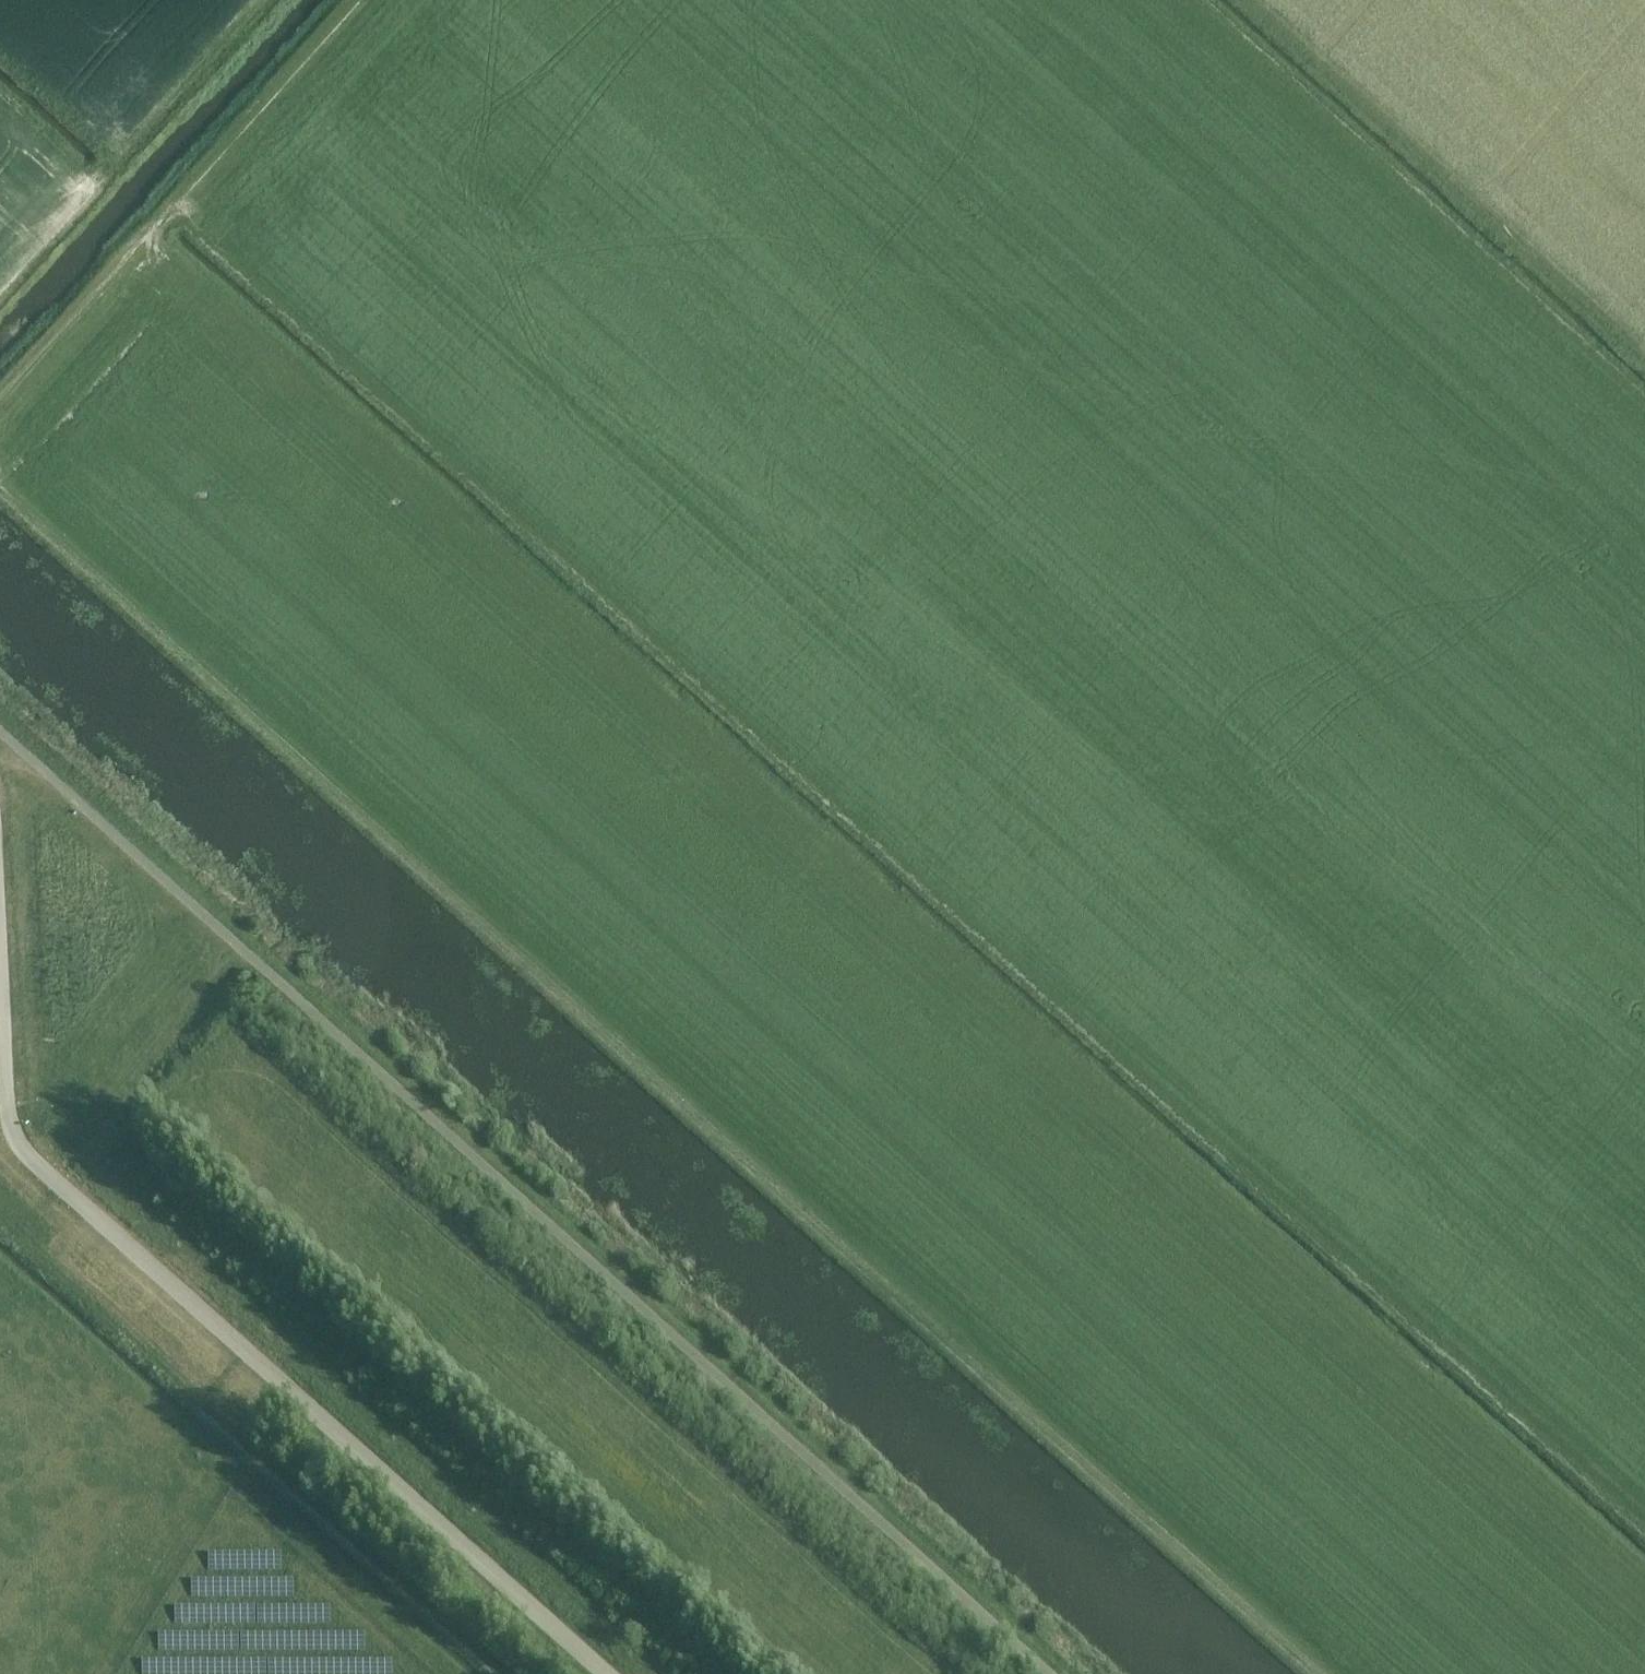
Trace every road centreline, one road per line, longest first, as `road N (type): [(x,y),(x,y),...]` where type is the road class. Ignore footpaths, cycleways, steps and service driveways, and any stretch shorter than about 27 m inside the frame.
road 1 (unclassified): [(608,1673),(29,1153),(11,1123),(0,991)]

